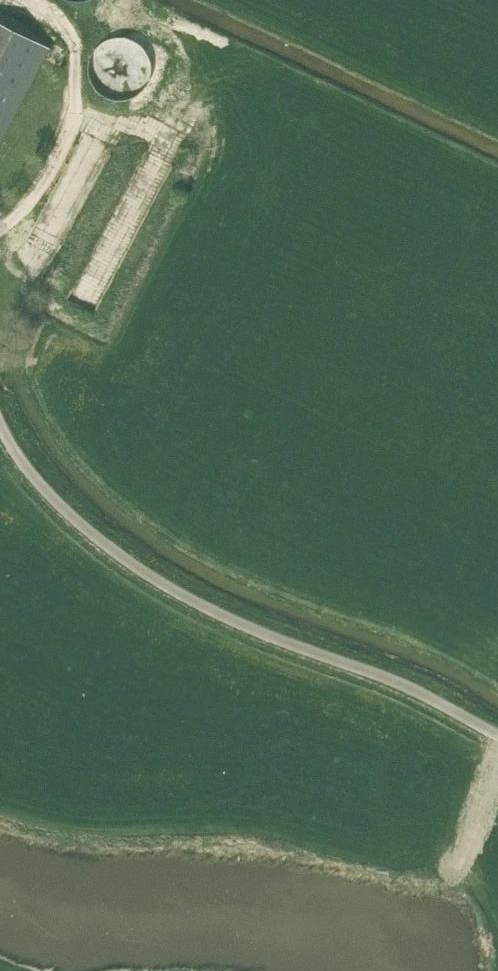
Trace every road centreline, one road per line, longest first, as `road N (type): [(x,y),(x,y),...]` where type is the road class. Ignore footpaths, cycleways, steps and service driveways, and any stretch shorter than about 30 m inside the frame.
road 1 (track): [(25,0),(59,22),(75,46),(73,119),(44,184),(0,227)]

